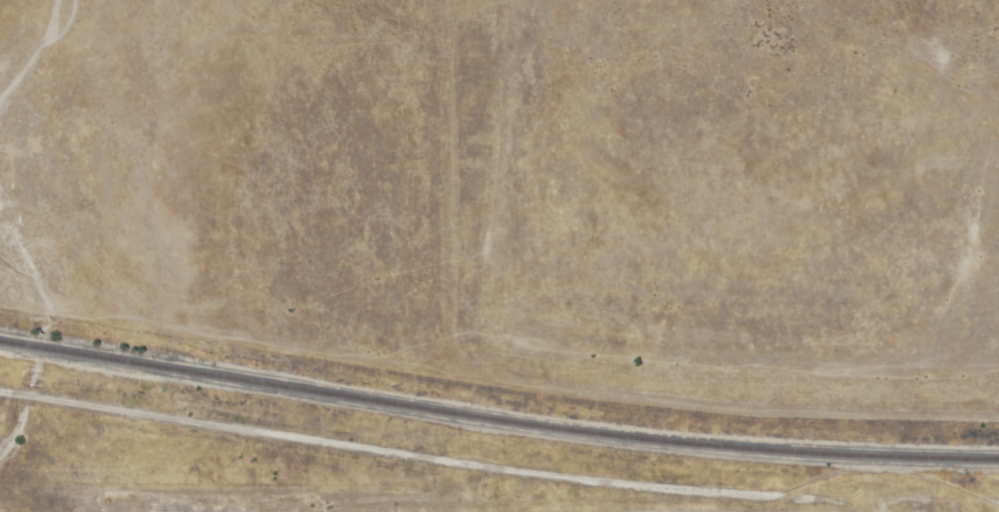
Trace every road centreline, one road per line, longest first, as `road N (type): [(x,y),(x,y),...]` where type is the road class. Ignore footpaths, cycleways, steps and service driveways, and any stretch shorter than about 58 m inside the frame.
road 1 (track): [(998,416),(697,405),(495,377),(458,358),(446,328),(443,59),(434,0)]
road 2 (residential): [(698,496),(0,391)]

